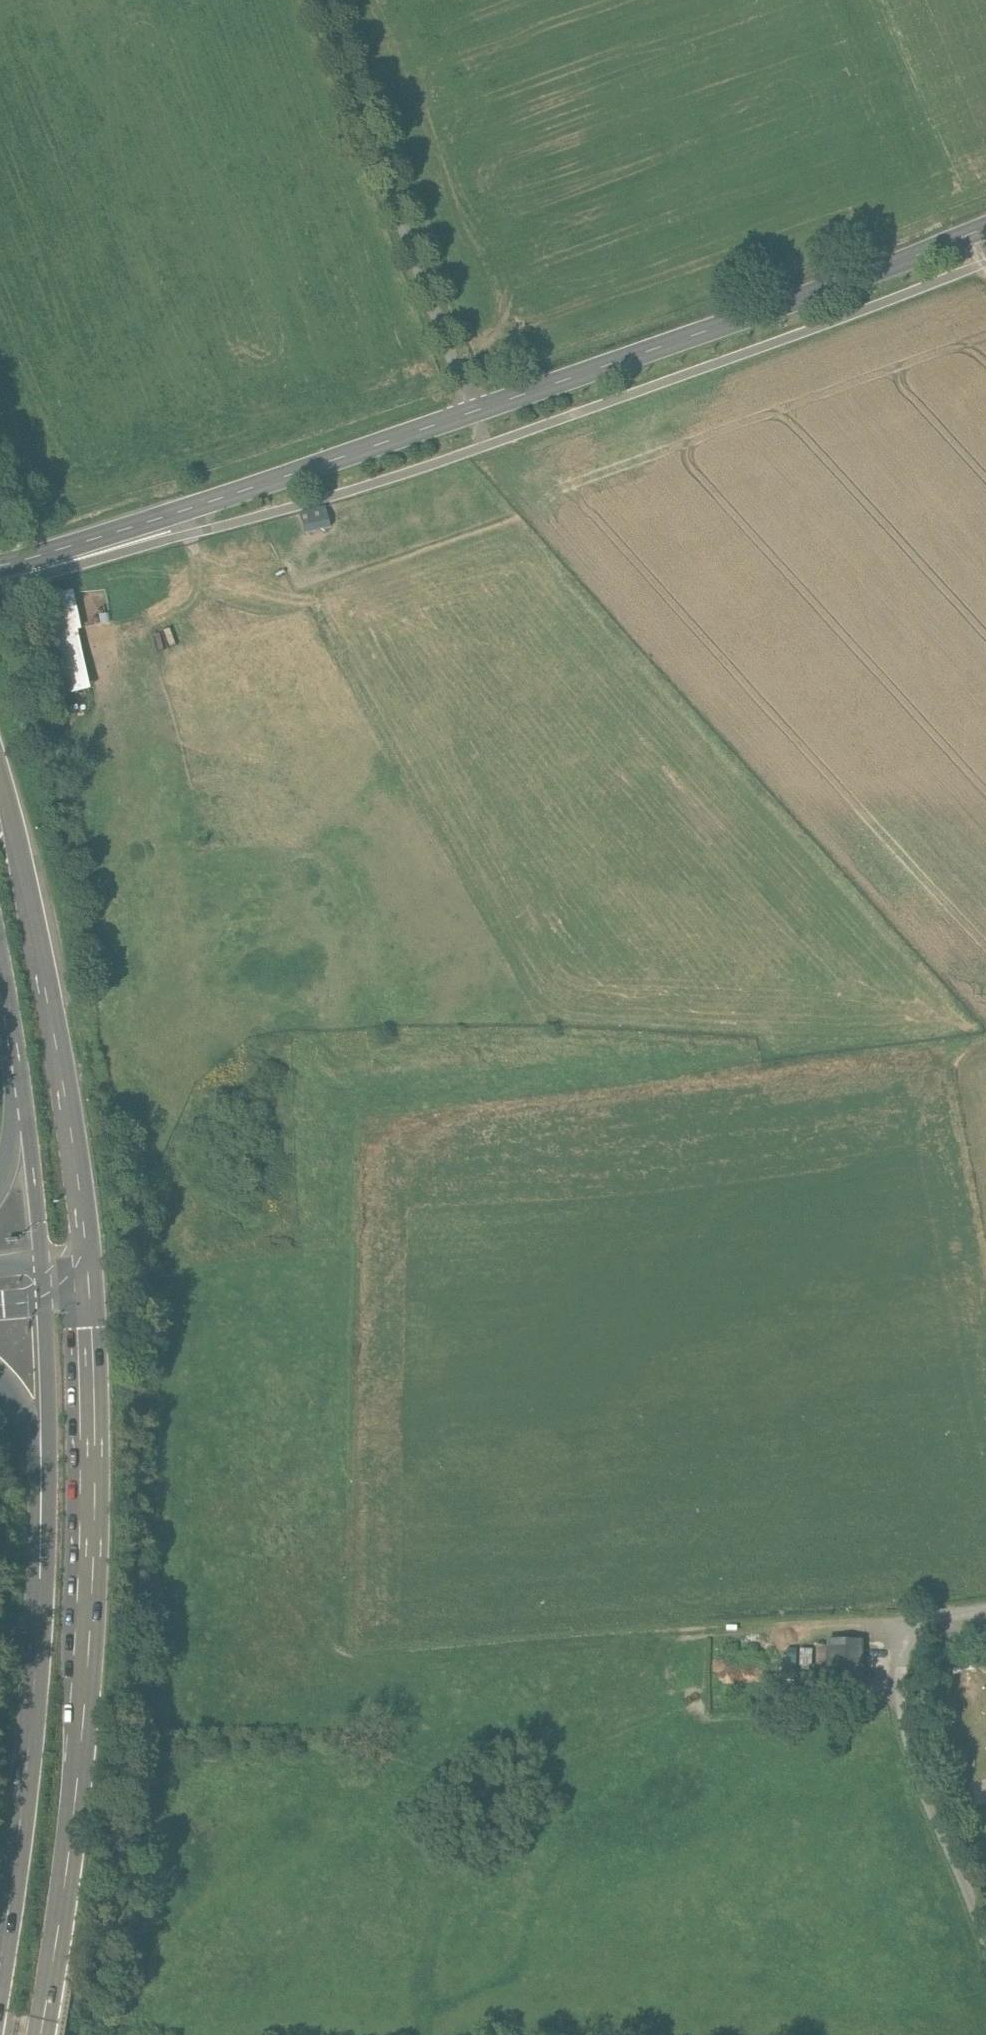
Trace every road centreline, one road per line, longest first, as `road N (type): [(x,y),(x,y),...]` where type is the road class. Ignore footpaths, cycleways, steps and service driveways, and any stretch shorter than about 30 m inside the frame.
road 1 (tertiary): [(985,229),(472,413),(0,567)]
road 2 (primary): [(44,2034),(88,1662),(88,1283)]
road 3 (primary): [(88,1283),(77,1164),(0,787)]
road 4 (primary): [(44,1477),(24,1800),(0,1971)]
road 5 (track): [(985,1944),(900,1708)]
road 6 (primary): [(45,1298),(44,1477)]
road 7 (primary): [(0,945),(26,1114)]
road 8 (primary): [(26,1114),(44,1268)]

